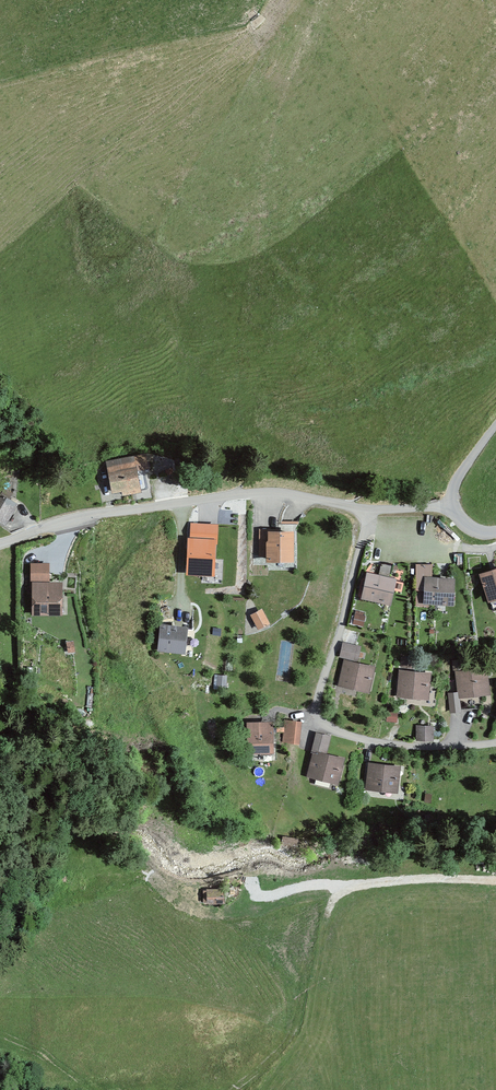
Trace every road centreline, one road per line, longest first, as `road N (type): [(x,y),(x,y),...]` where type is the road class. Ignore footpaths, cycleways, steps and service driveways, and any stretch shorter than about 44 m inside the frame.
road 1 (residential): [(495,743),(402,746),(355,737),(318,719),(367,511)]
road 2 (residential): [(0,544),(82,519),(246,494),(367,511)]
road 3 (track): [(495,881),(372,884),(336,895),(325,918)]
road 4 (residential): [(367,511),(451,509),(470,530),(495,533)]

